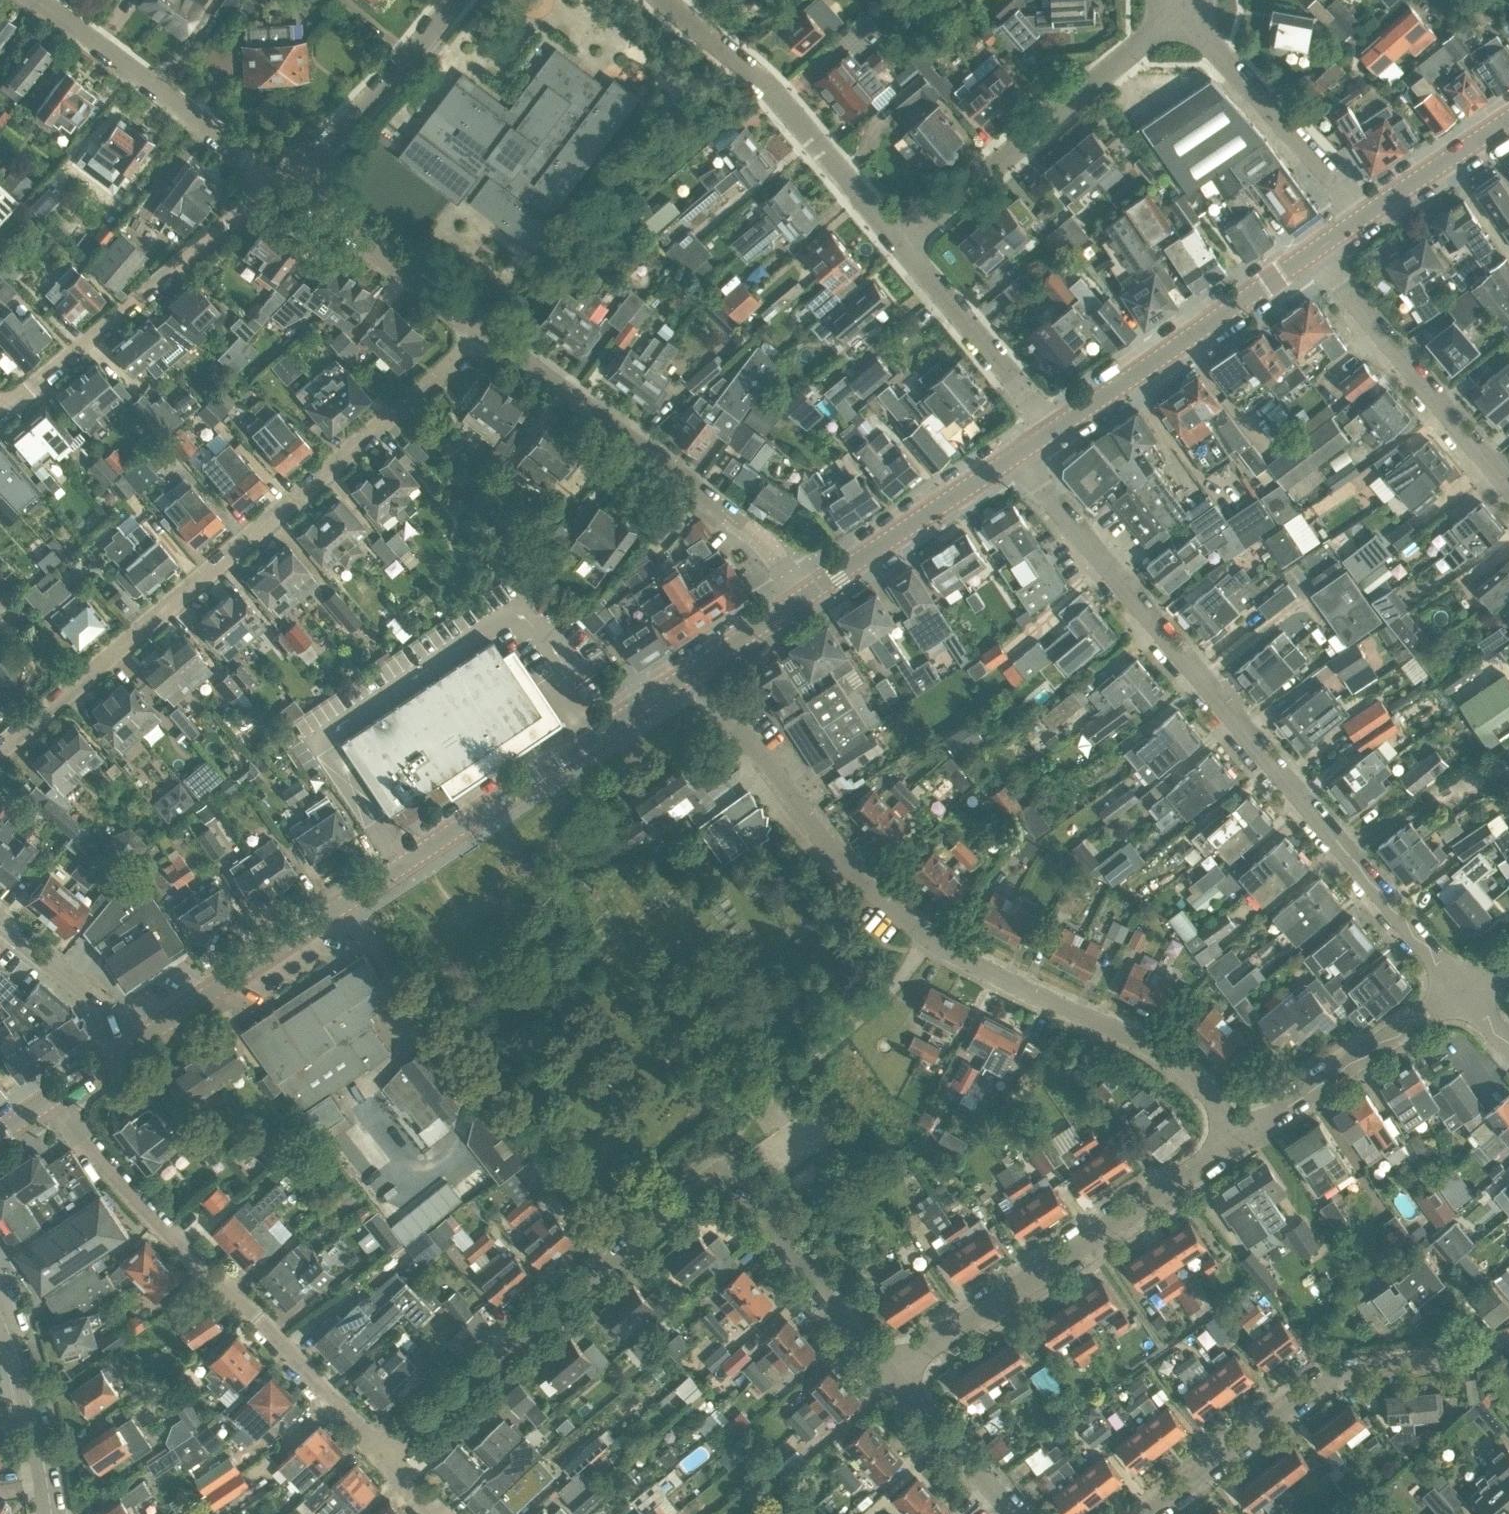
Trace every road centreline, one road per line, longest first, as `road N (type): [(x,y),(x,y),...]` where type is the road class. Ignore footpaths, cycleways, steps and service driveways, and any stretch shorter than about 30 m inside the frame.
road 1 (residential): [(1239,1136),(1203,1087),(1168,1059),(977,966),(901,919),(844,864),(694,669)]
road 2 (residential): [(1461,991),(1016,455)]
road 3 (residential): [(384,1450),(714,1180),(748,1188),(888,1373)]
road 4 (tertiary): [(694,669),(128,1048)]
road 5 (residential): [(0,752),(486,335)]
road 6 (residential): [(384,1450),(226,1295),(53,1097)]
road 7 (residential): [(888,1373),(1239,1136)]
road 8 (residential): [(801,598),(767,545),(486,335)]
road 9 (residential): [(1149,1513),(1339,1372),(1508,1343)]
road 10 (residential): [(1181,11),(900,245)]
road 11 (residential): [(7,409),(281,179)]
road 12 (residential): [(900,245),(788,108),(668,0)]
road 13 (tertiary): [(1317,249),(1054,429)]
road 14 (residential): [(281,179),(36,0)]
road 15 (residential): [(1508,484),(1317,249)]
road 16 (residential): [(1364,216),(1181,11)]
road 17 (residential): [(1239,1136),(1461,991)]
road 18 (tertiary): [(1016,455),(801,598)]
road 19 (residential): [(486,335),(281,179)]
road 20 (residential): [(281,179),(375,95),(457,0)]
road 21 (residential): [(1054,429),(900,245)]
road 22 (tertiary): [(52,1513),(31,1403),(0,1312)]
road 23 (residential): [(888,1373),(1014,1513)]
road 24 (residential): [(128,1048),(97,1004),(0,926)]
road 25 (tertiary): [(1508,119),(1364,216)]
road 26 (tertiary): [(801,598),(694,669)]

